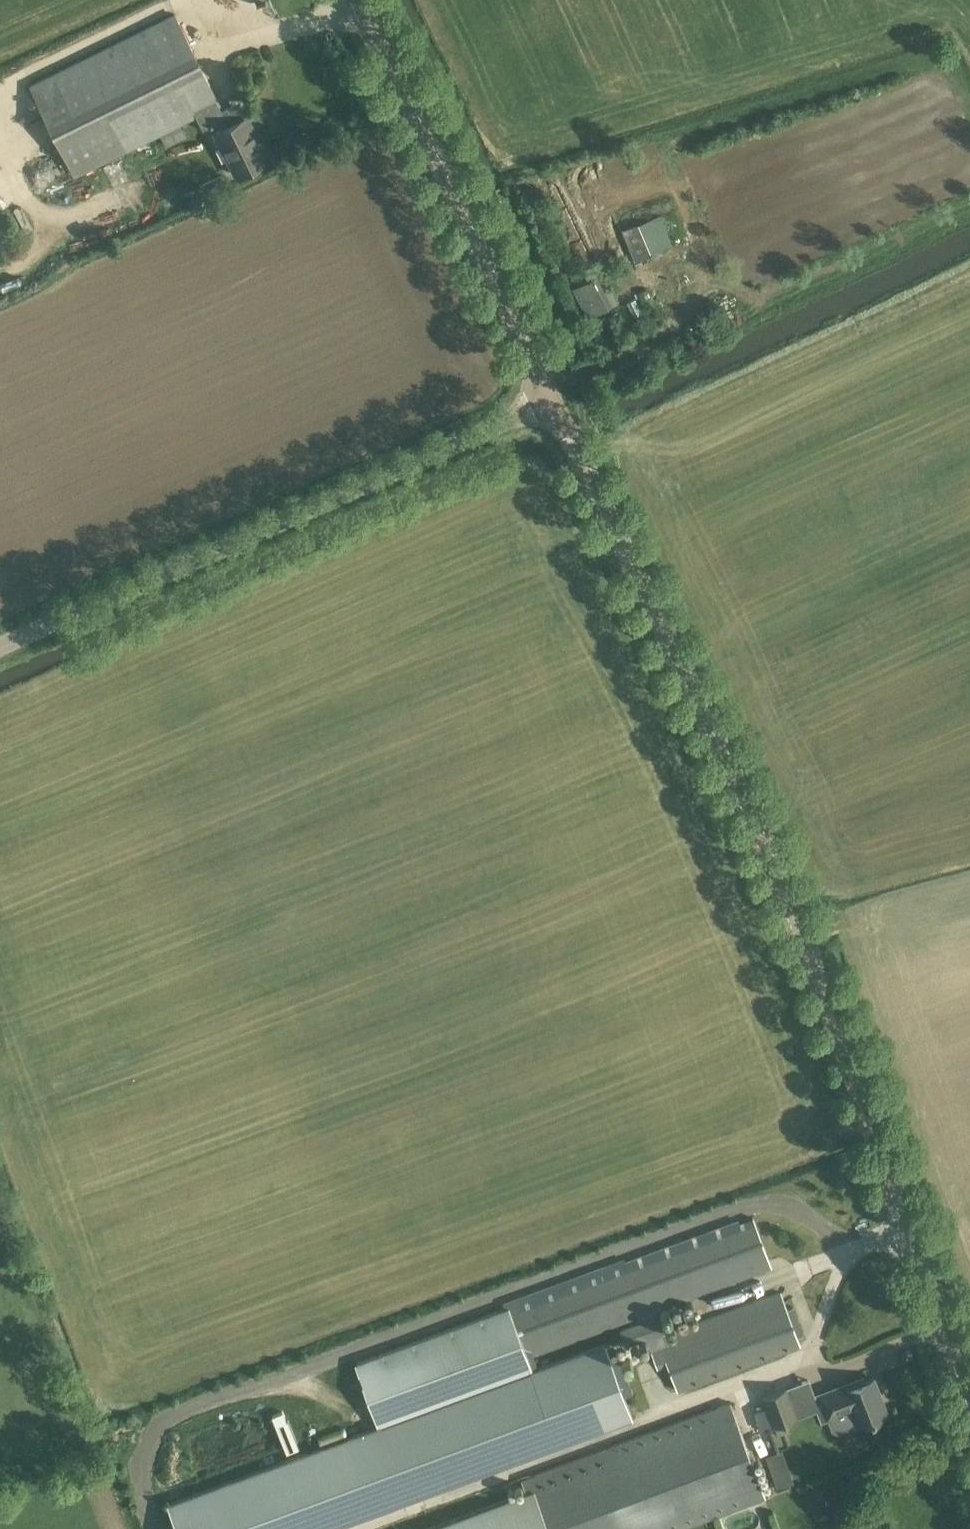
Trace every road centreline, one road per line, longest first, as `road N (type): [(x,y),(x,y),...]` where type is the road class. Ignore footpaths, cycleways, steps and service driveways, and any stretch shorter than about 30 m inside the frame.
road 1 (tertiary): [(969,1394),(861,1090),(736,781),(551,402)]
road 2 (unclassified): [(0,646),(551,402)]
road 3 (tertiary): [(551,402),(361,0)]

